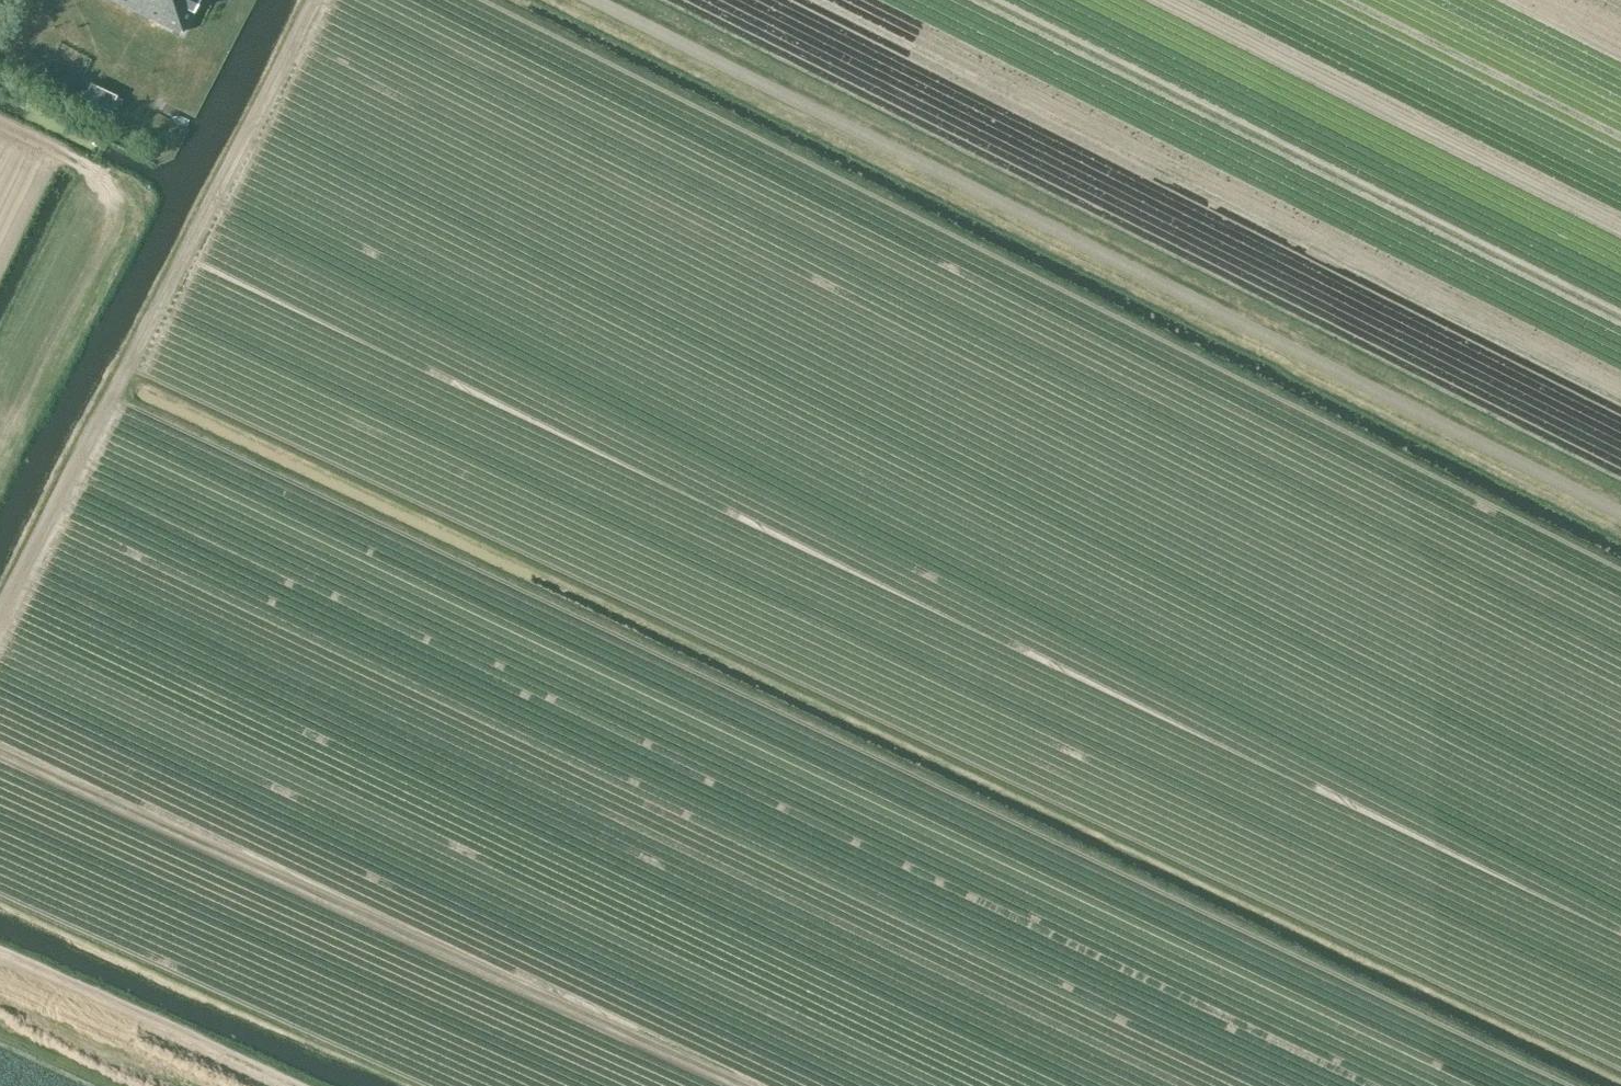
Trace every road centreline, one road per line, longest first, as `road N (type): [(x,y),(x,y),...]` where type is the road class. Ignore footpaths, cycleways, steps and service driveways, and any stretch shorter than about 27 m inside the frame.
road 1 (track): [(0,470),(134,202),(115,180),(0,124)]
road 2 (track): [(0,959),(282,1085)]

